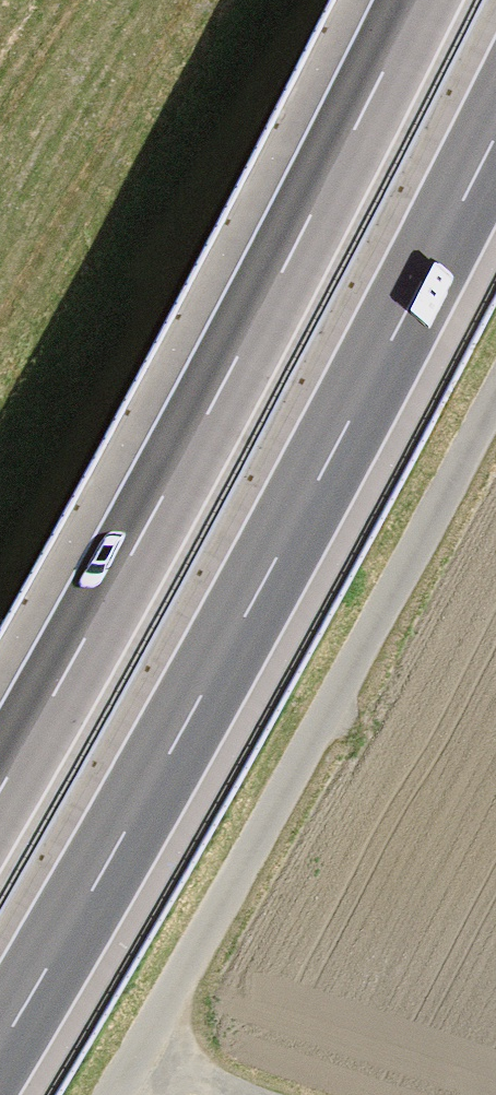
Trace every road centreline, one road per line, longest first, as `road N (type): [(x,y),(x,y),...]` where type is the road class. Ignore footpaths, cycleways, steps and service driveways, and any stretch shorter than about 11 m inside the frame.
road 1 (motorway): [(0,1046),(268,573),(495,134)]
road 2 (motorway): [(419,0),(153,514),(0,790)]
road 3 (unclassified): [(495,392),(110,1094)]

